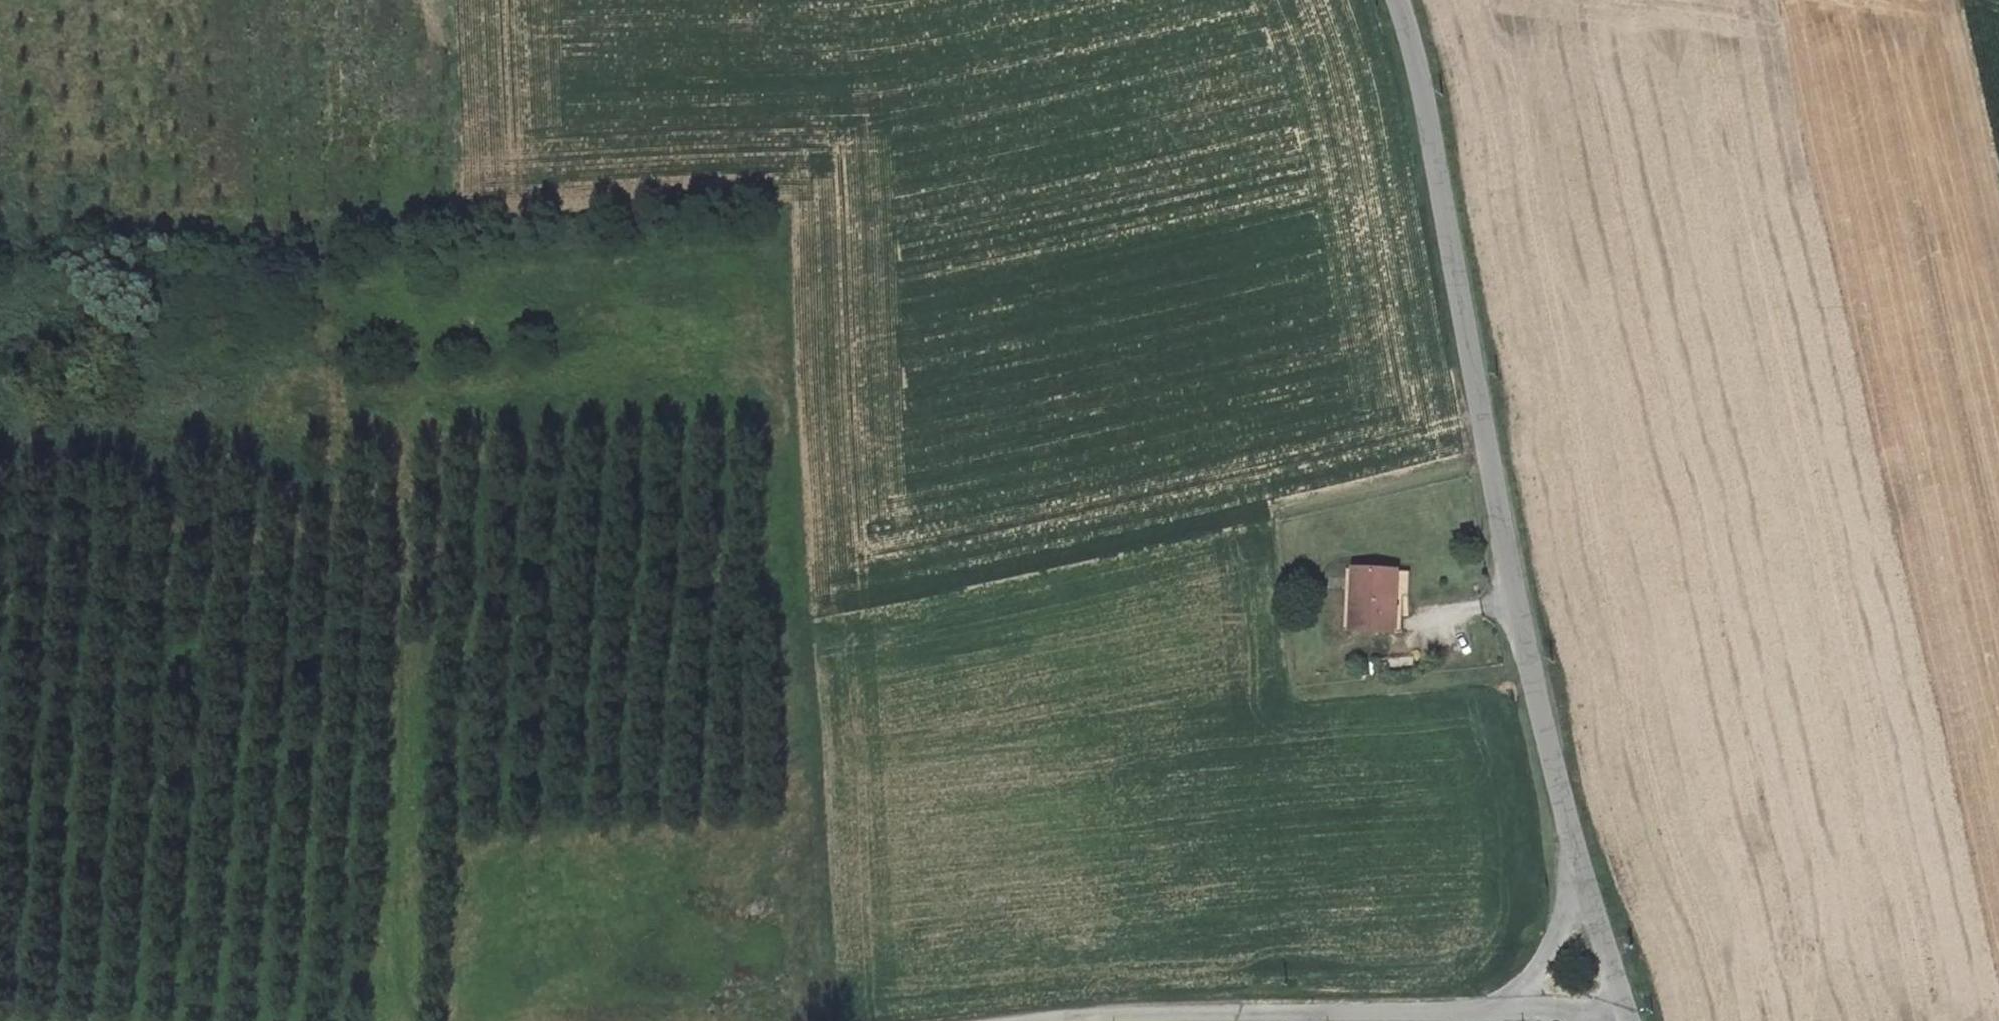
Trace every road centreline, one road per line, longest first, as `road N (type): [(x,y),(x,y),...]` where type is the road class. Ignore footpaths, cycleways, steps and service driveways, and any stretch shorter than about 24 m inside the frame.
road 1 (unclassified): [(1398,0),(1426,95),(1514,605),(1584,884)]
road 2 (unclassified): [(1515,1008),(1049,1020)]
road 3 (unclassified): [(1584,884),(1515,1008)]
road 4 (unclassified): [(1584,884),(1628,1016)]

